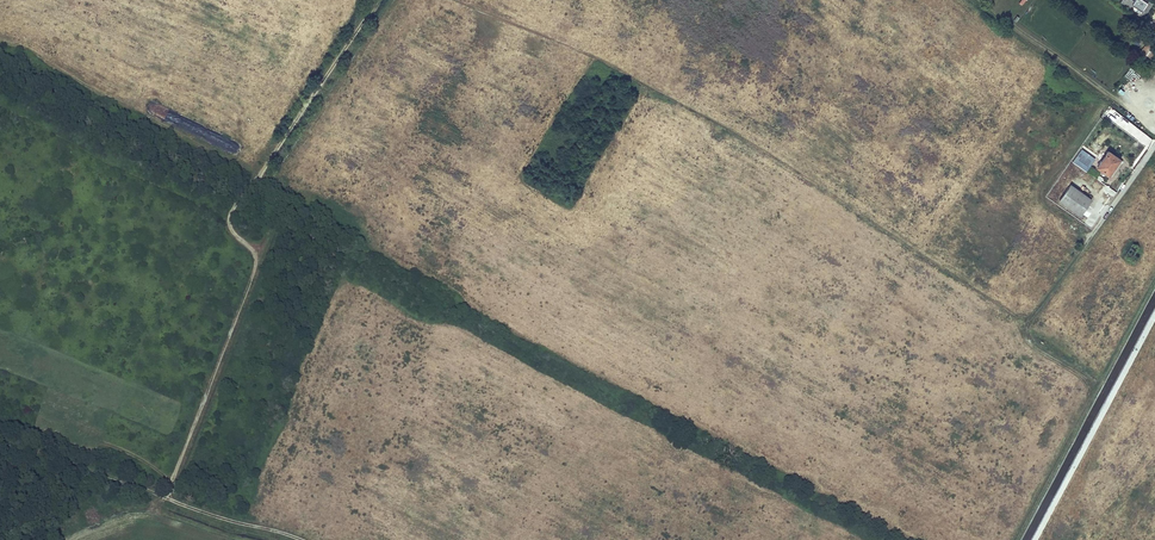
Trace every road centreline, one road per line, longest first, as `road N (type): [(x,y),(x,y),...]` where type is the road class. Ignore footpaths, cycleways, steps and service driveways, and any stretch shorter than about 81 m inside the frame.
road 1 (track): [(377,0),(228,220),(253,253),(253,275),(167,499)]
road 2 (track): [(1017,539),(1091,392),(1086,378),(1035,348),(1028,325),(1108,209)]
road 3 (track): [(0,439),(301,539)]

